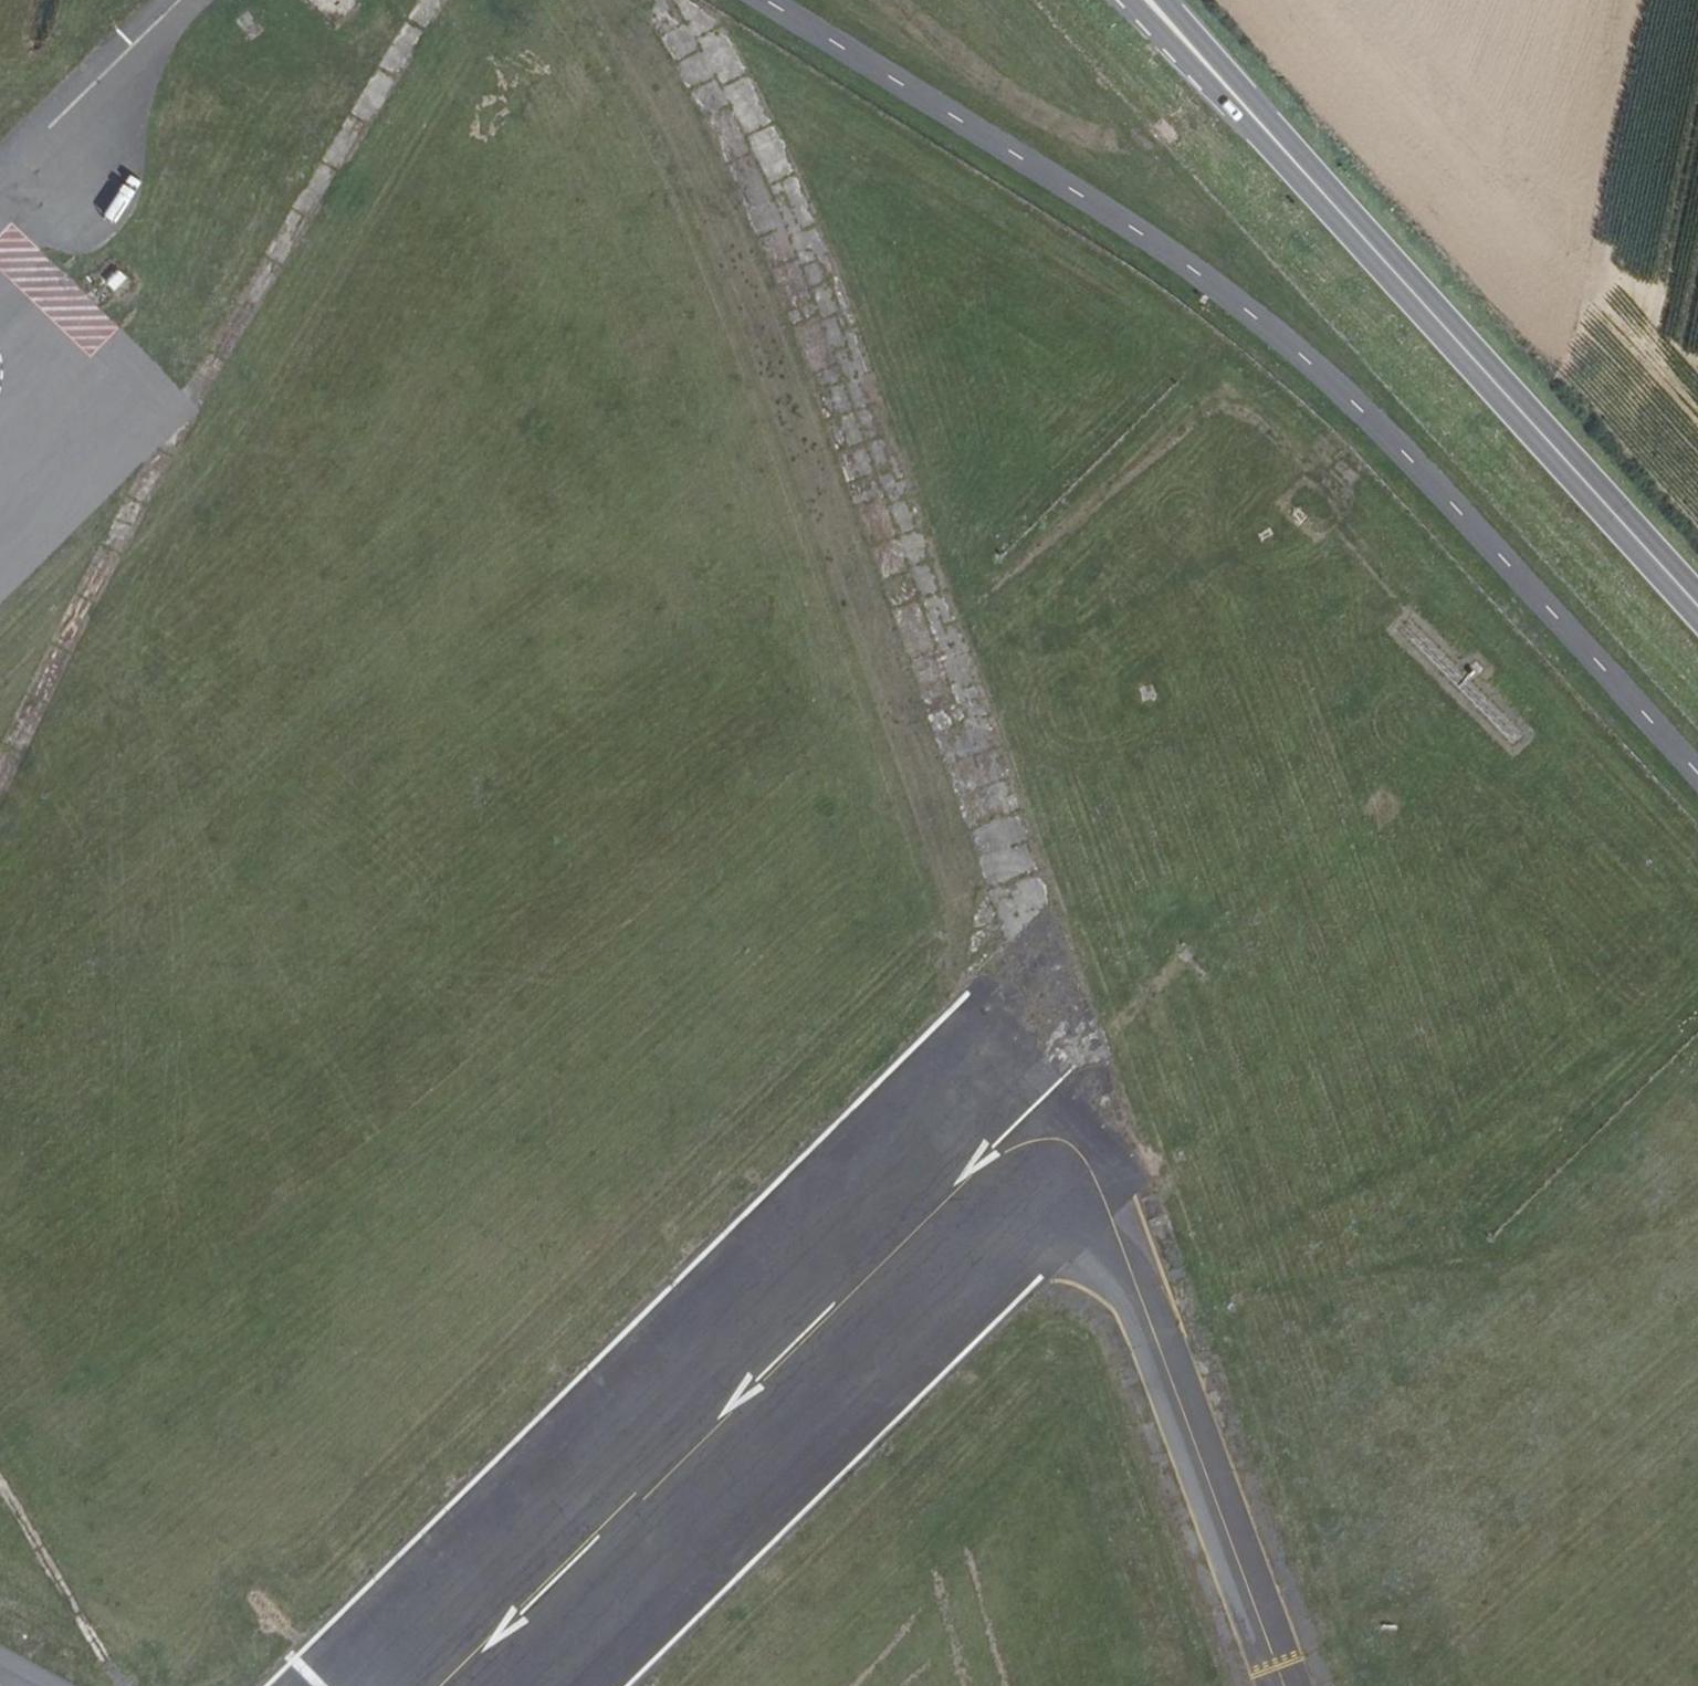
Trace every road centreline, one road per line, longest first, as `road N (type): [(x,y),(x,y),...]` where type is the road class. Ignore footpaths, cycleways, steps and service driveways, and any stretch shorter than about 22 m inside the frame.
road 1 (primary): [(1697,600),(1320,185)]
road 2 (primary): [(1130,0),(1320,185)]
road 3 (primary): [(1320,185),(1166,0)]

